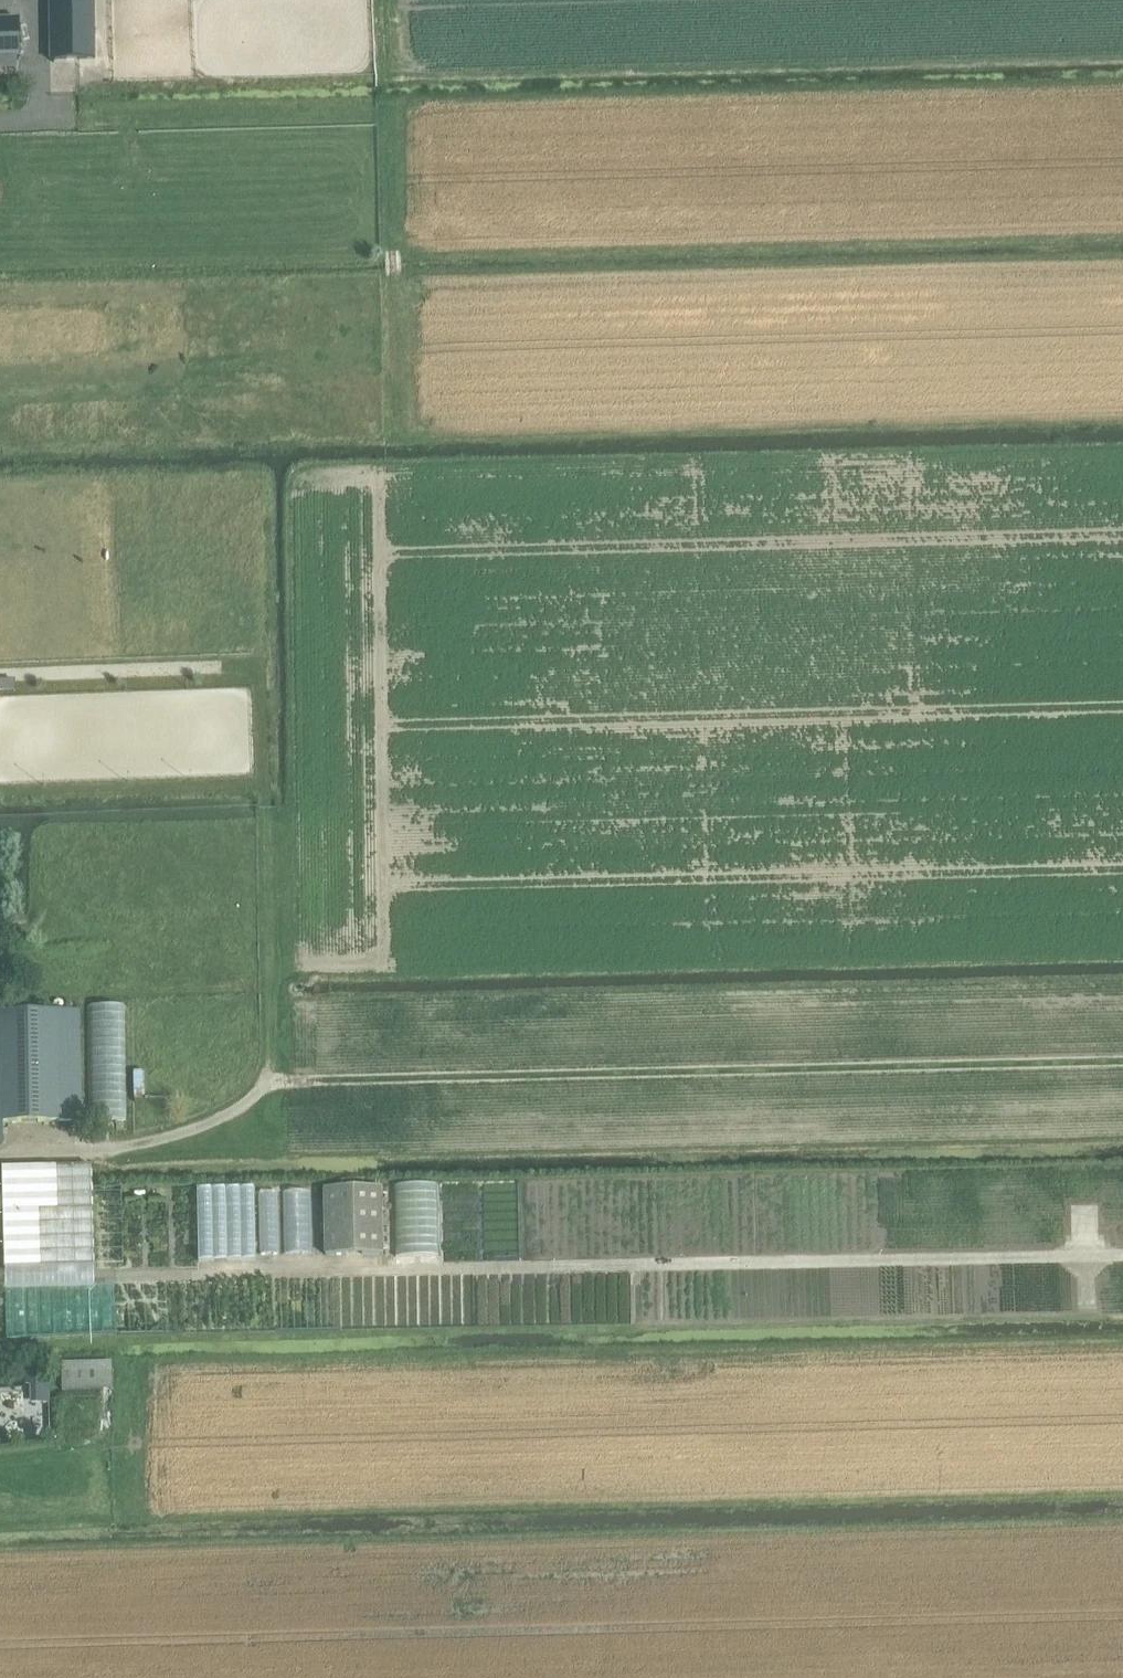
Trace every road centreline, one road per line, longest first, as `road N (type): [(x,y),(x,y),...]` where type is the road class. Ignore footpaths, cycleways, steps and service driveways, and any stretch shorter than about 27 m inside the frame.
road 1 (track): [(94,1154),(205,1124),(277,1082),(1122,1063)]

